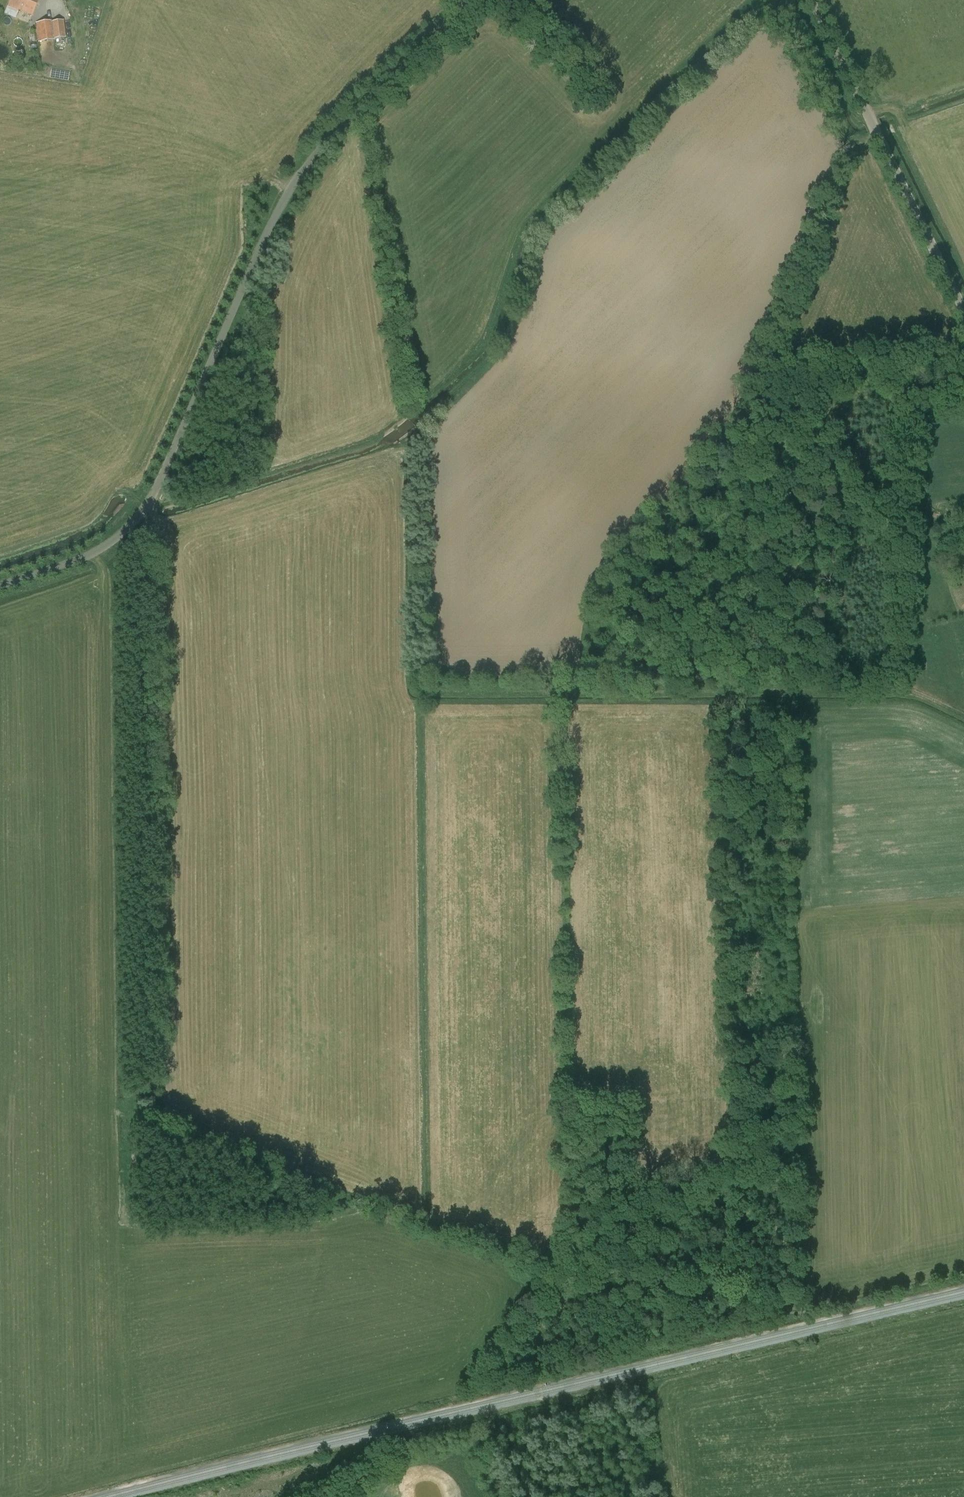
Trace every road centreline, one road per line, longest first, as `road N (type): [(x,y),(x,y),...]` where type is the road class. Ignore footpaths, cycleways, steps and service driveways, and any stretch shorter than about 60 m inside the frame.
road 1 (unclassified): [(0,586),(95,556),(143,515),(298,175),(469,0)]
road 2 (unclassified): [(963,321),(811,0)]

